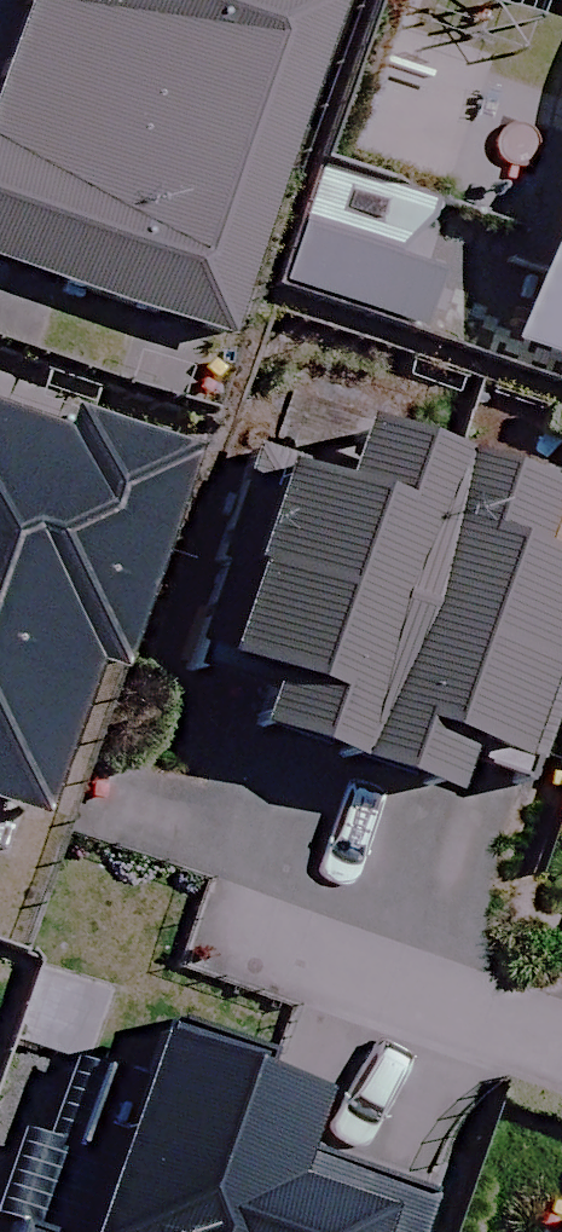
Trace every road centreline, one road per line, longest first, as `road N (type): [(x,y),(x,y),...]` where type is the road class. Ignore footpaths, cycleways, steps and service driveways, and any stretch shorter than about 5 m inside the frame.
road 1 (residential): [(214,928),(561,1051)]

